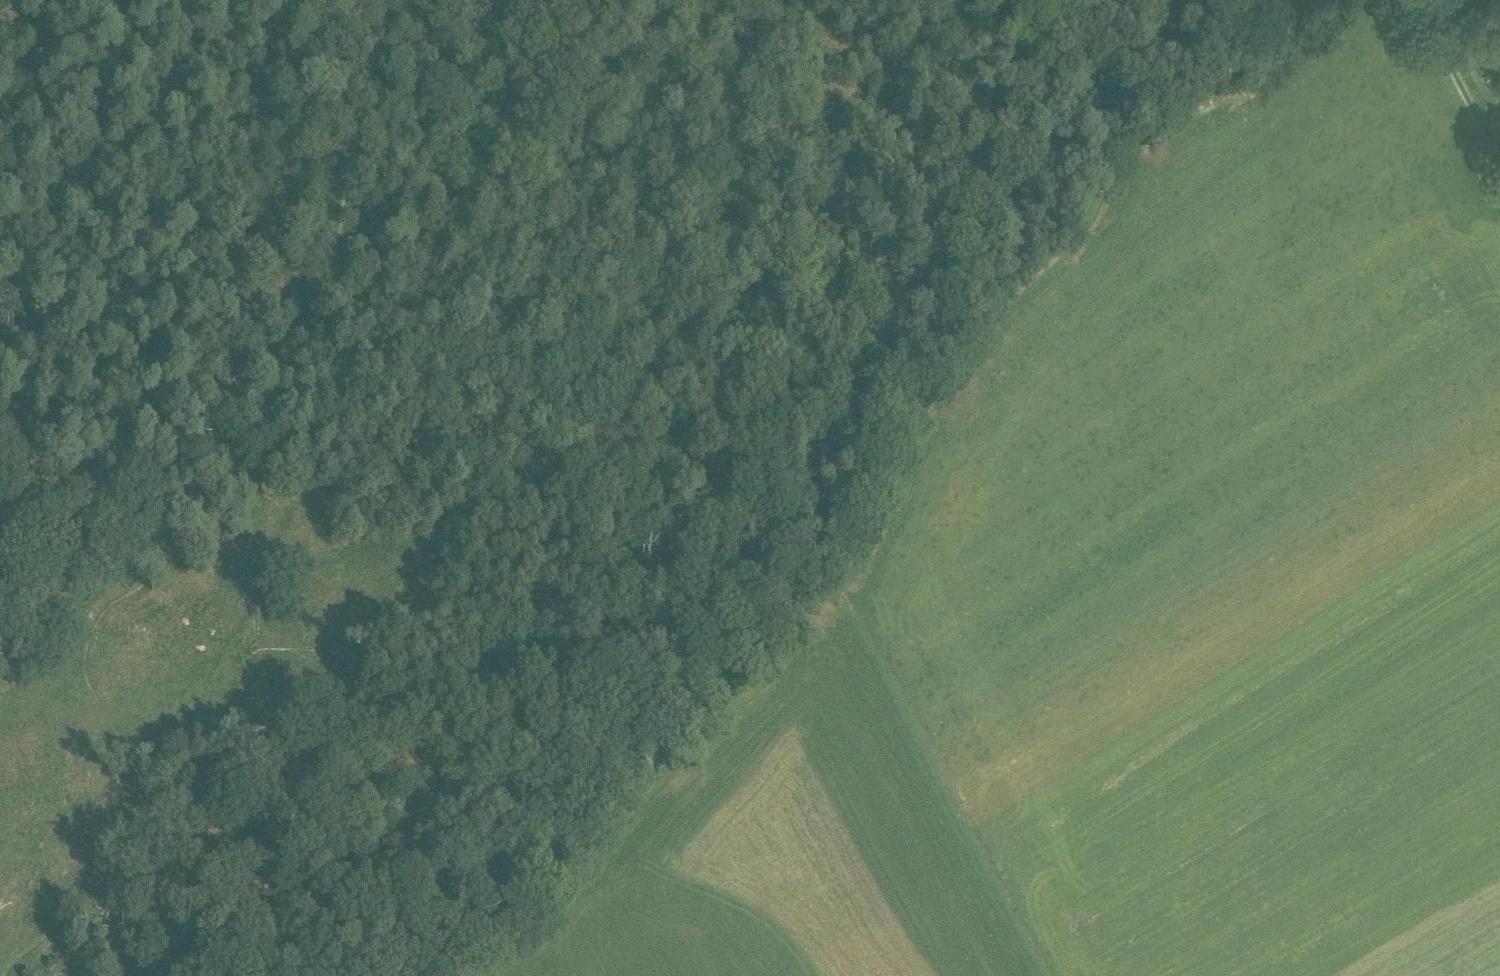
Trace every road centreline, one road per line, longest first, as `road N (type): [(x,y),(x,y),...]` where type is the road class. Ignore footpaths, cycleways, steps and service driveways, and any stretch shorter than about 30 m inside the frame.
road 1 (track): [(1499,158),(1419,0)]

